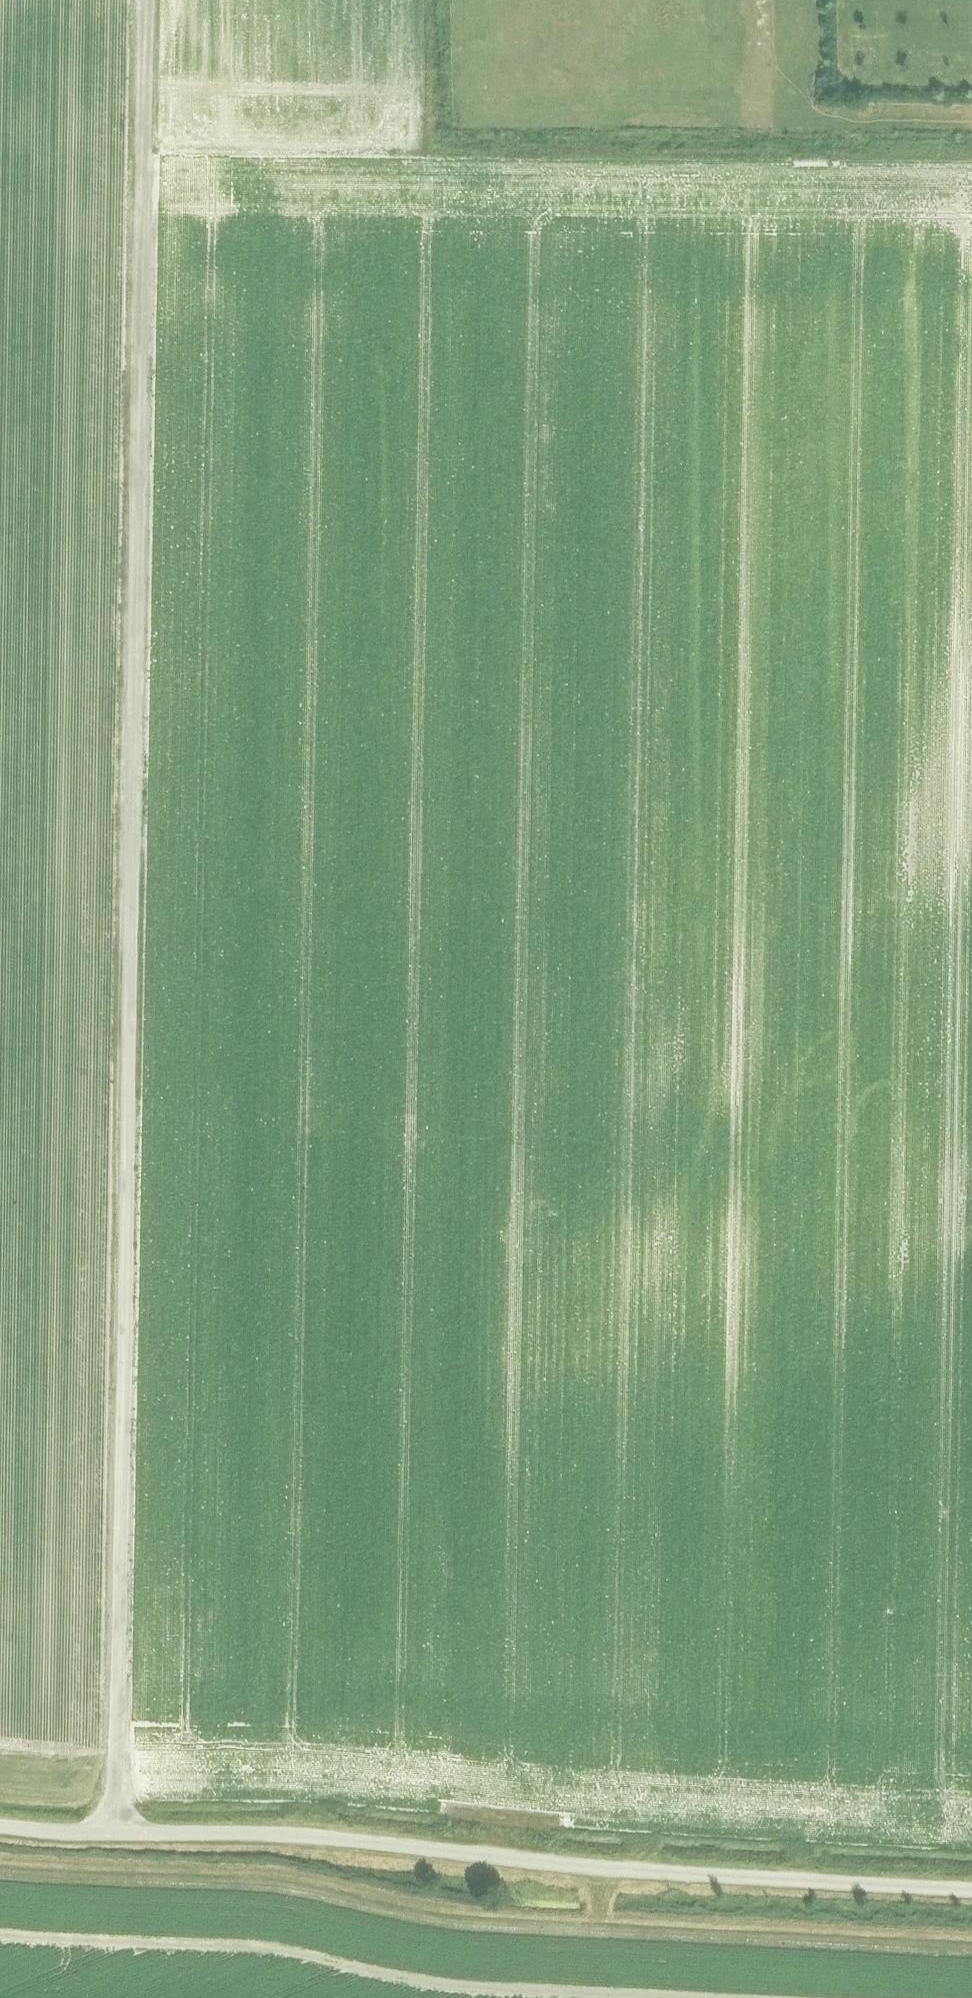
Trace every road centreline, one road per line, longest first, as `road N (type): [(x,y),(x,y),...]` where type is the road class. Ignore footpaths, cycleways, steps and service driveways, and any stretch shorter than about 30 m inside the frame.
road 1 (unclassified): [(971,1891),(611,1872),(269,1831),(0,1825)]

